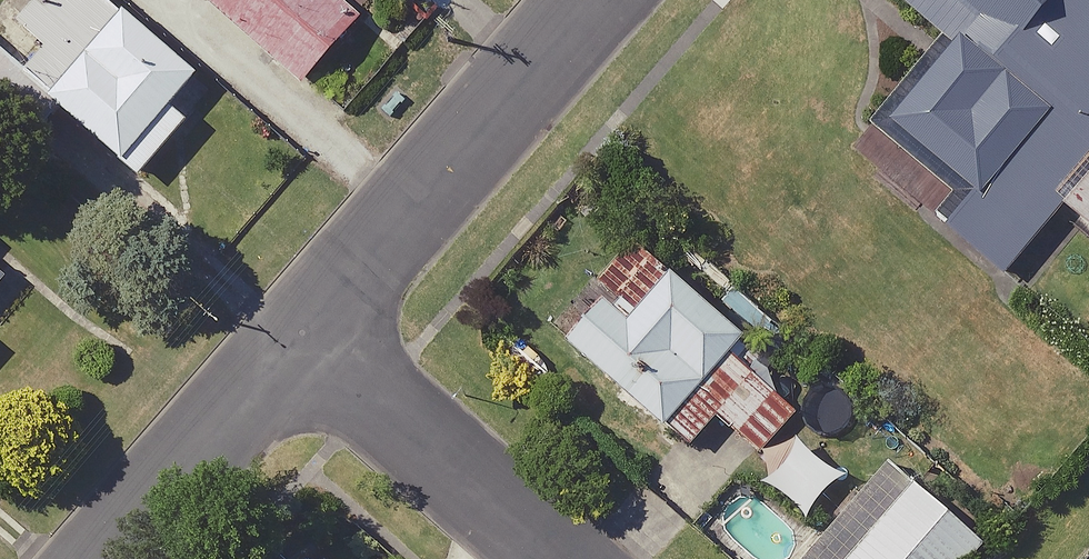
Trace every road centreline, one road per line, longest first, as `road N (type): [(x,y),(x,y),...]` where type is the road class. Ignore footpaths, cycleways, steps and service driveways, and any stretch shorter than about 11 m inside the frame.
road 1 (residential): [(601,0),(310,334)]
road 2 (residential): [(310,334),(571,558)]
road 3 (residential): [(310,334),(112,558)]

